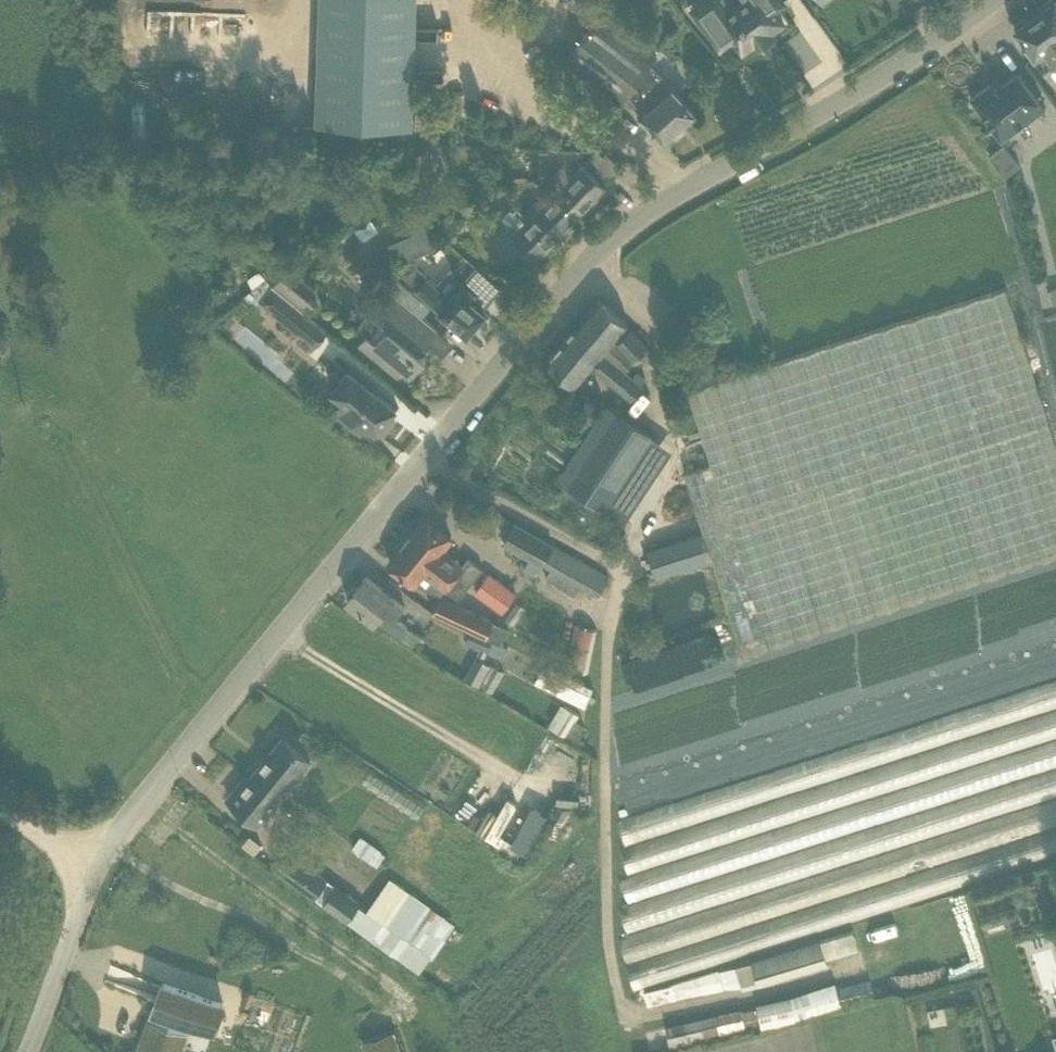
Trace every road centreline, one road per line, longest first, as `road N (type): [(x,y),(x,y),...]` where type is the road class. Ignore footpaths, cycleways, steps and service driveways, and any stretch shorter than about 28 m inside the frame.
road 1 (unclassified): [(31,1051),(100,863),(147,790),(587,262),(626,227),(804,125),(995,0)]

